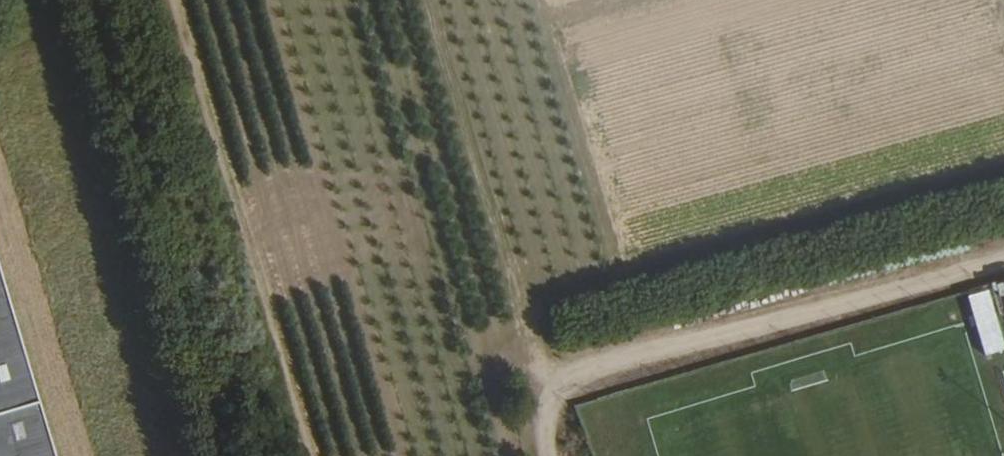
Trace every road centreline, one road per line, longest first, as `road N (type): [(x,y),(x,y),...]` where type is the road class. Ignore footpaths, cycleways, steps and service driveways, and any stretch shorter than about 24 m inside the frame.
road 1 (track): [(1003,250),(556,381),(546,404),(552,455)]

